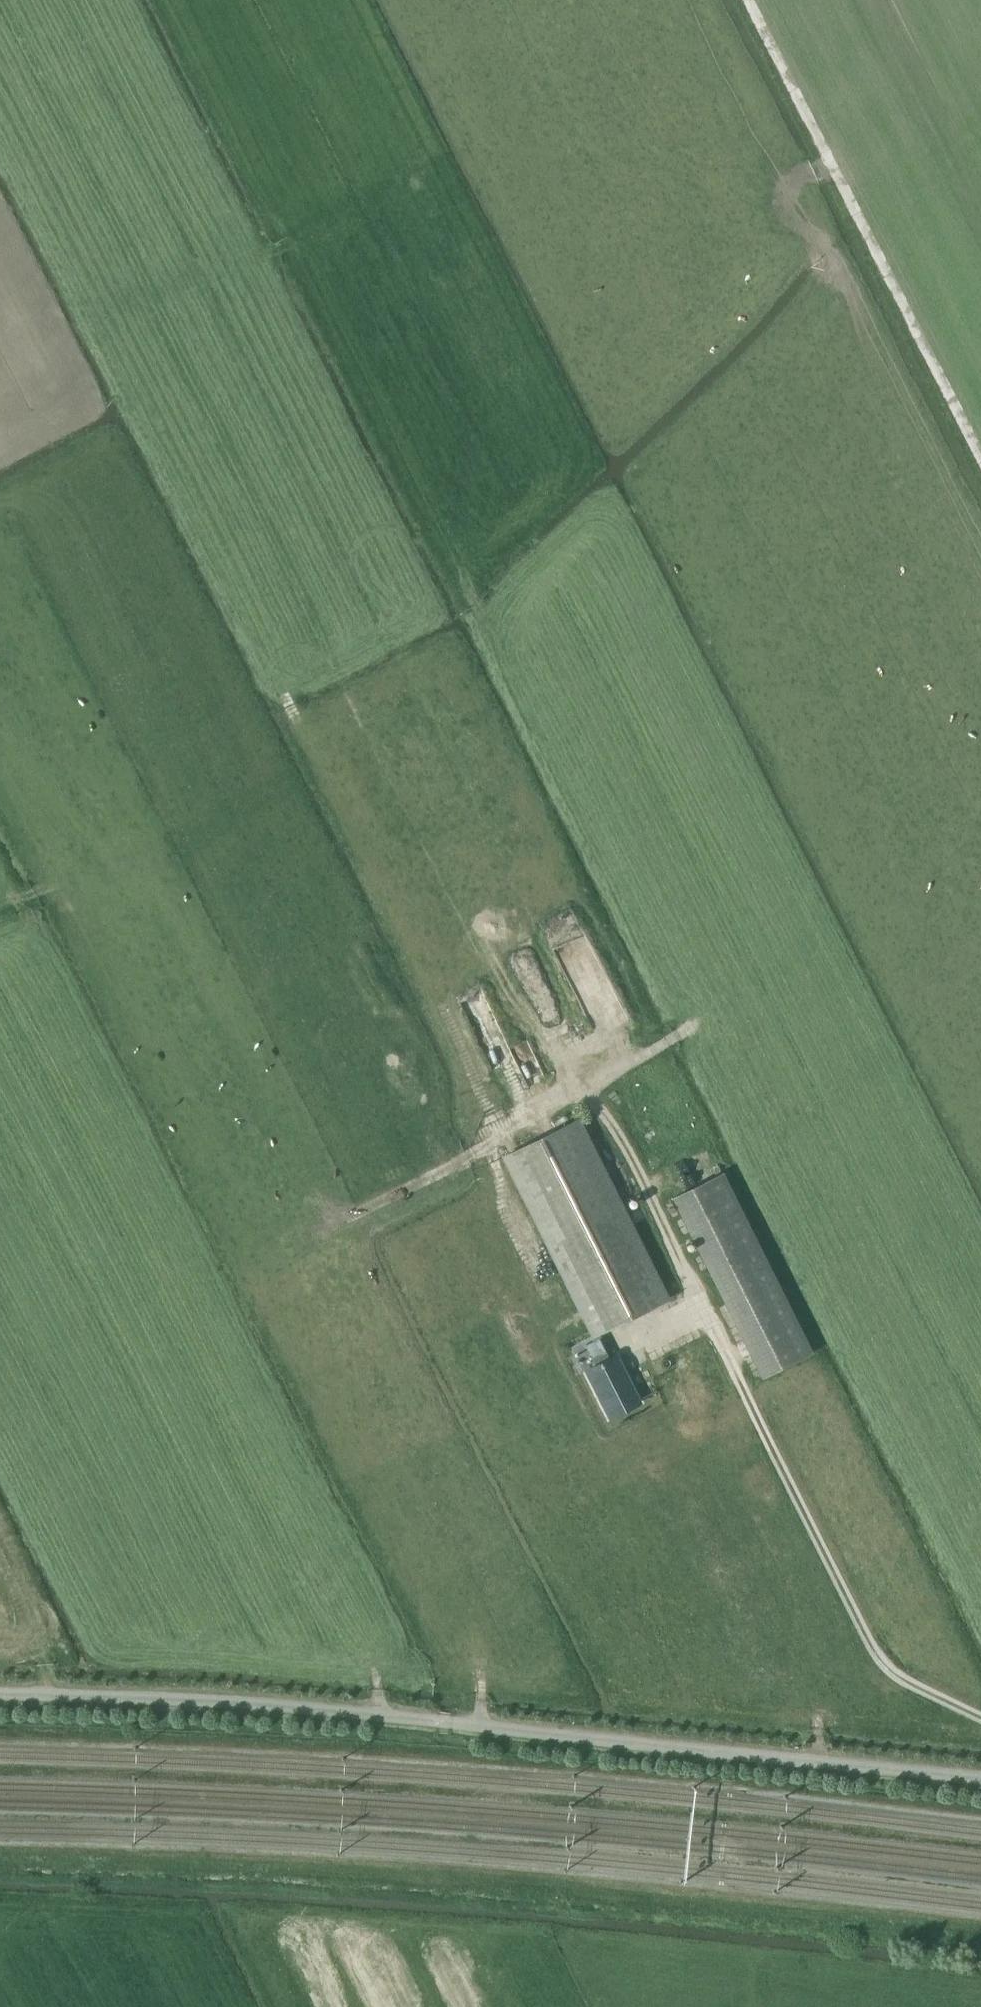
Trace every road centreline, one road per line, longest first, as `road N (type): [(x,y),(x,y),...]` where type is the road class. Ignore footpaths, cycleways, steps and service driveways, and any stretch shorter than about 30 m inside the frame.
road 1 (unclassified): [(0,1700),(233,1709),(980,1783)]
road 2 (track): [(980,454),(749,0)]

